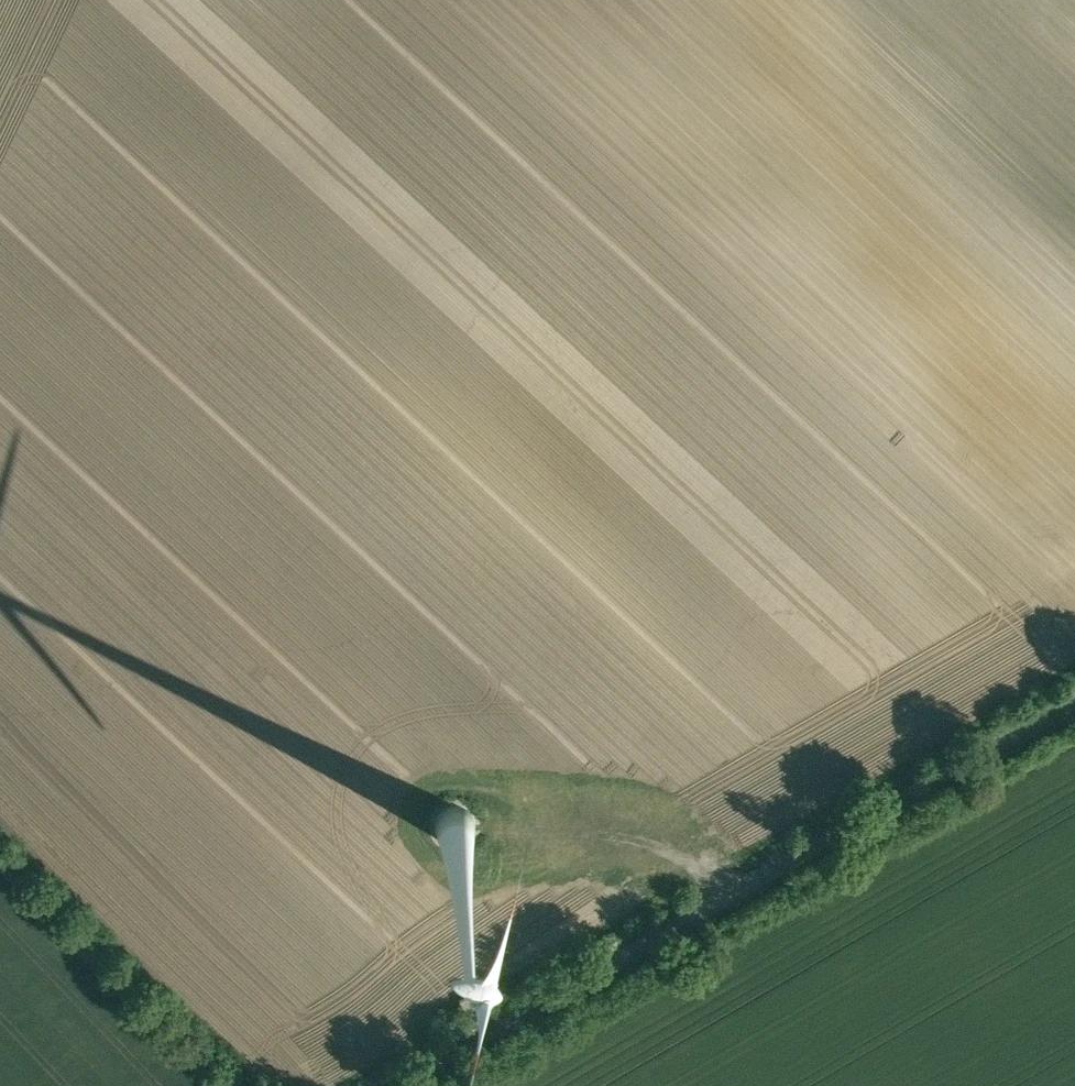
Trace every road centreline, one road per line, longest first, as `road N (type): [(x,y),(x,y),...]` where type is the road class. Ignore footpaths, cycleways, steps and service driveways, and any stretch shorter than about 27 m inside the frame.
road 1 (track): [(1074,700),(727,892),(404,1085)]
road 2 (track): [(0,851),(226,1085)]

